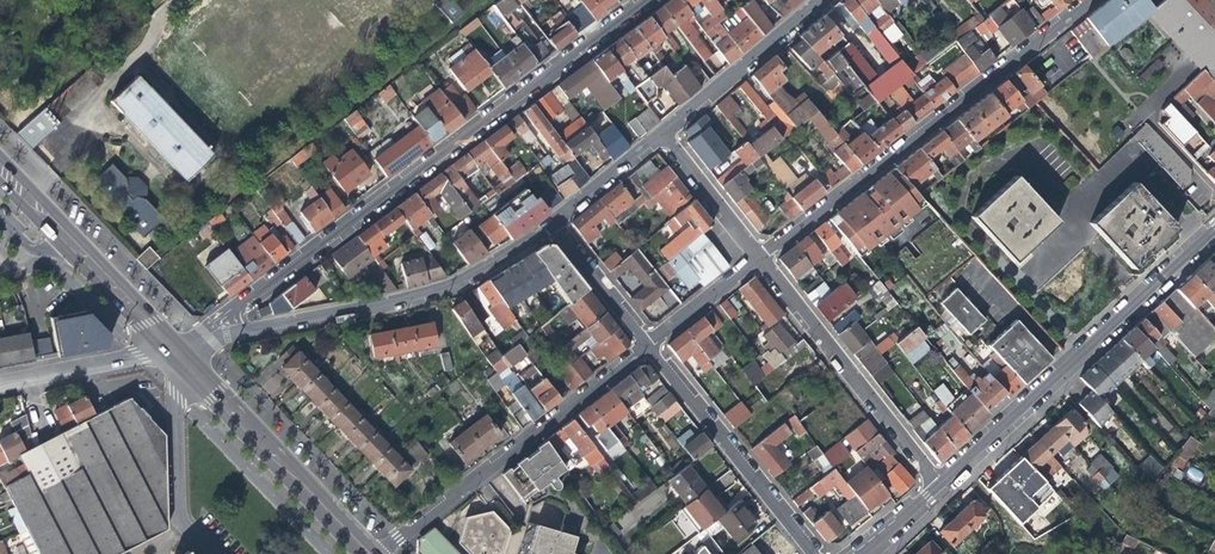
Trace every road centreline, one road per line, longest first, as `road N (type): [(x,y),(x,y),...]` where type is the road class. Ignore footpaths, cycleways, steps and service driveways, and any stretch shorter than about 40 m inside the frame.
road 1 (residential): [(649,0),(211,336)]
road 2 (residential): [(1088,0),(757,259)]
road 3 (tertiary): [(1214,234),(941,491)]
road 4 (residential): [(211,336),(402,304),(461,285),(551,227)]
road 5 (residential): [(648,348),(379,553)]
road 6 (residential): [(757,259),(941,491)]
road 7 (tertiary): [(359,553),(174,352)]
road 8 (residential): [(813,553),(648,348)]
road 9 (residential): [(208,553),(179,523),(174,352)]
road 10 (residential): [(663,134),(824,0)]
road 11 (residential): [(0,381),(174,352)]
road 12 (residential): [(663,134),(757,259)]
road 13 (residential): [(648,348),(551,227)]
road 14 (tertiary): [(174,352),(71,246)]
road 15 (residential): [(551,227),(663,134)]
road 16 (residential): [(757,259),(648,348)]

